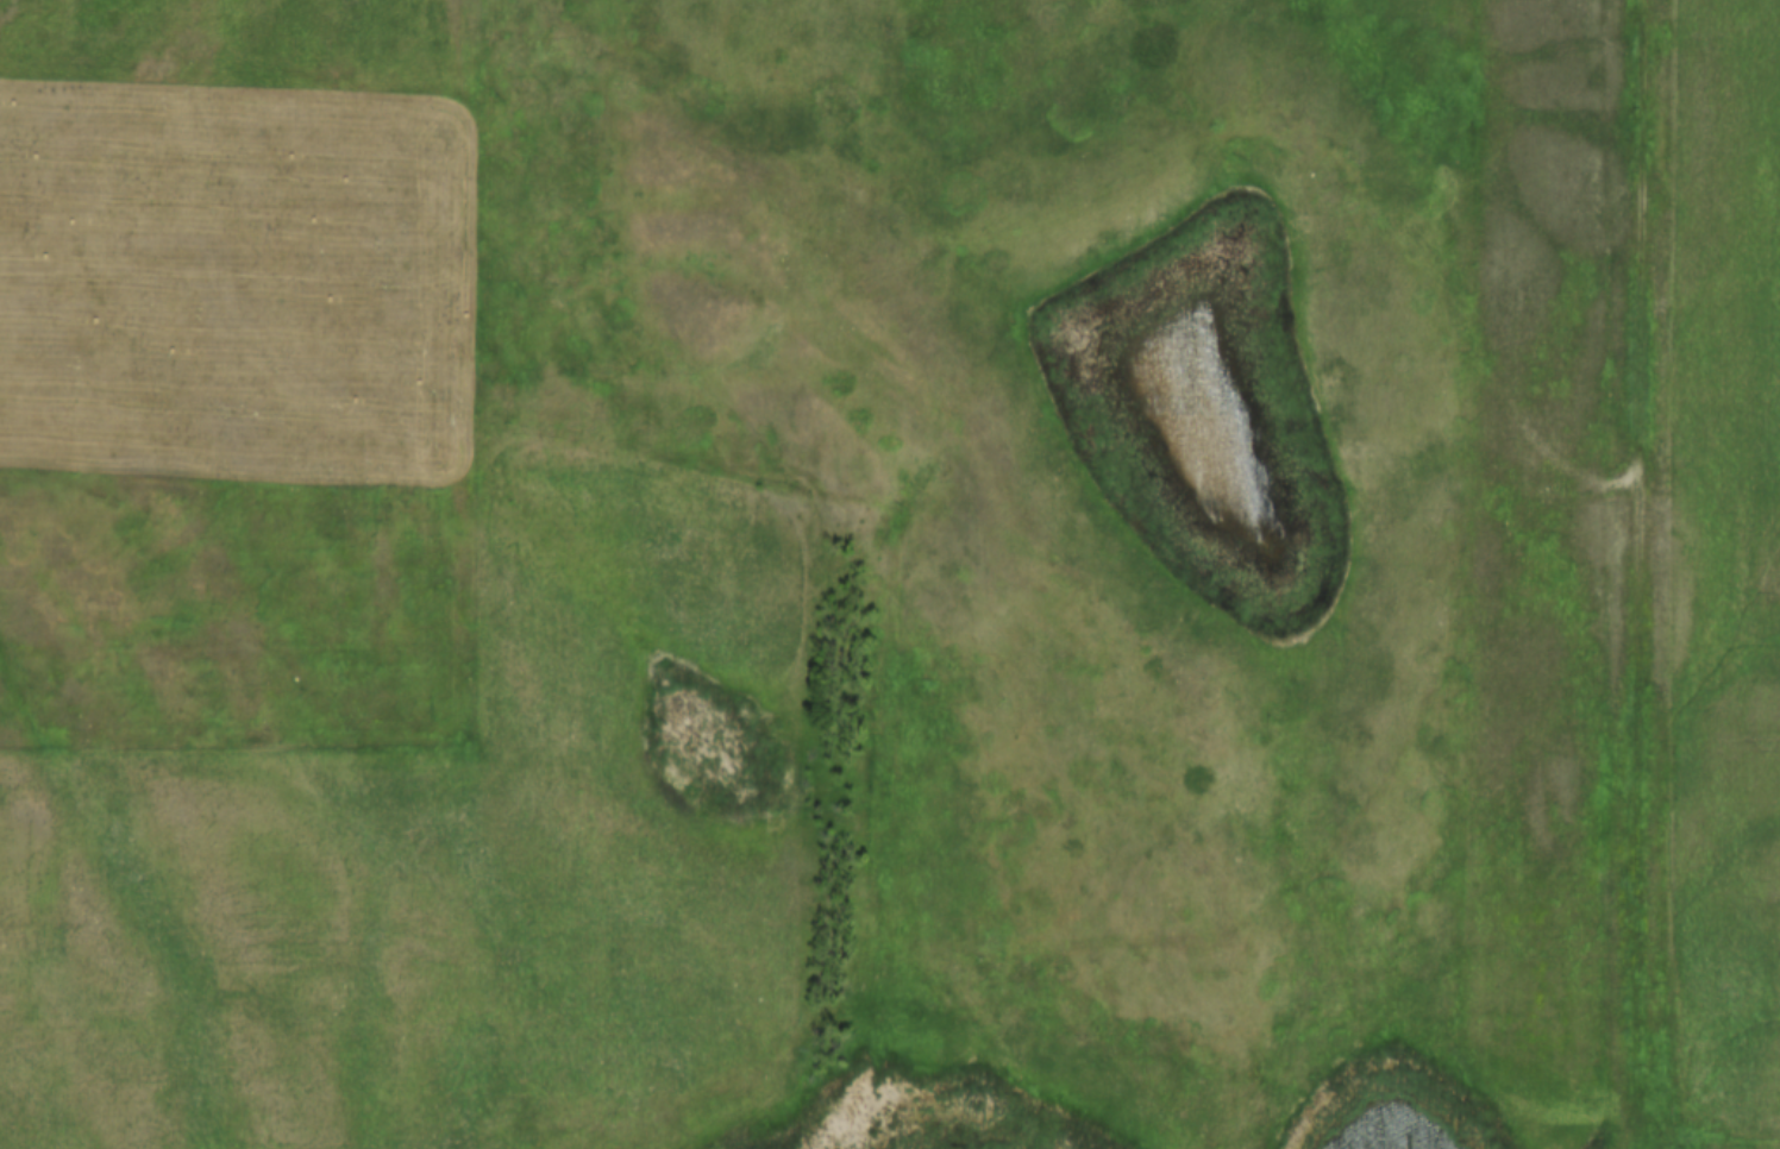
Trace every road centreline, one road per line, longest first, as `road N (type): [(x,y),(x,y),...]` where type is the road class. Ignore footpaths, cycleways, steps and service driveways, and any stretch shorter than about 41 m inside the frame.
road 1 (track): [(1634,1148),(1647,0)]

